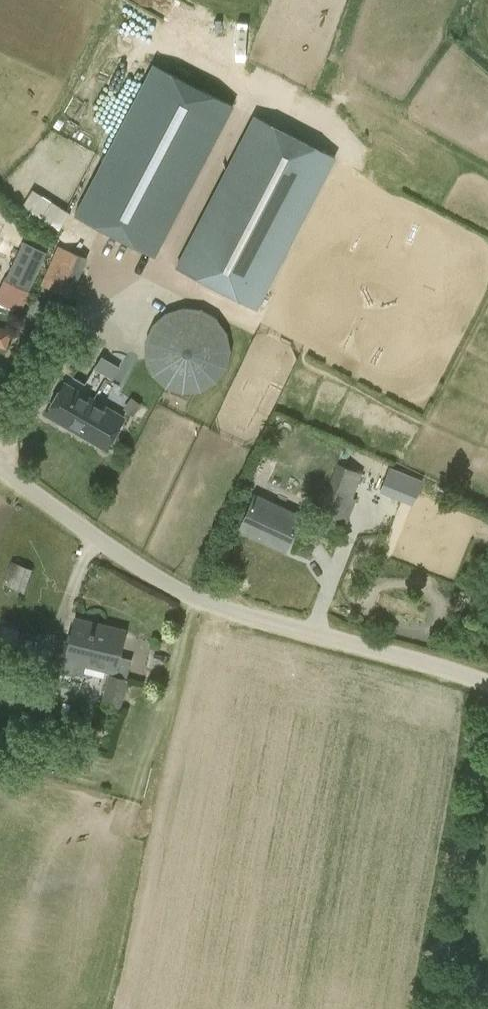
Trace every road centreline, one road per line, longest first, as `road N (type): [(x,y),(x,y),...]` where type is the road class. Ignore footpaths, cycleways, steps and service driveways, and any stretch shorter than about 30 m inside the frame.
road 1 (unclassified): [(487,687),(202,602),(125,560),(0,467)]

